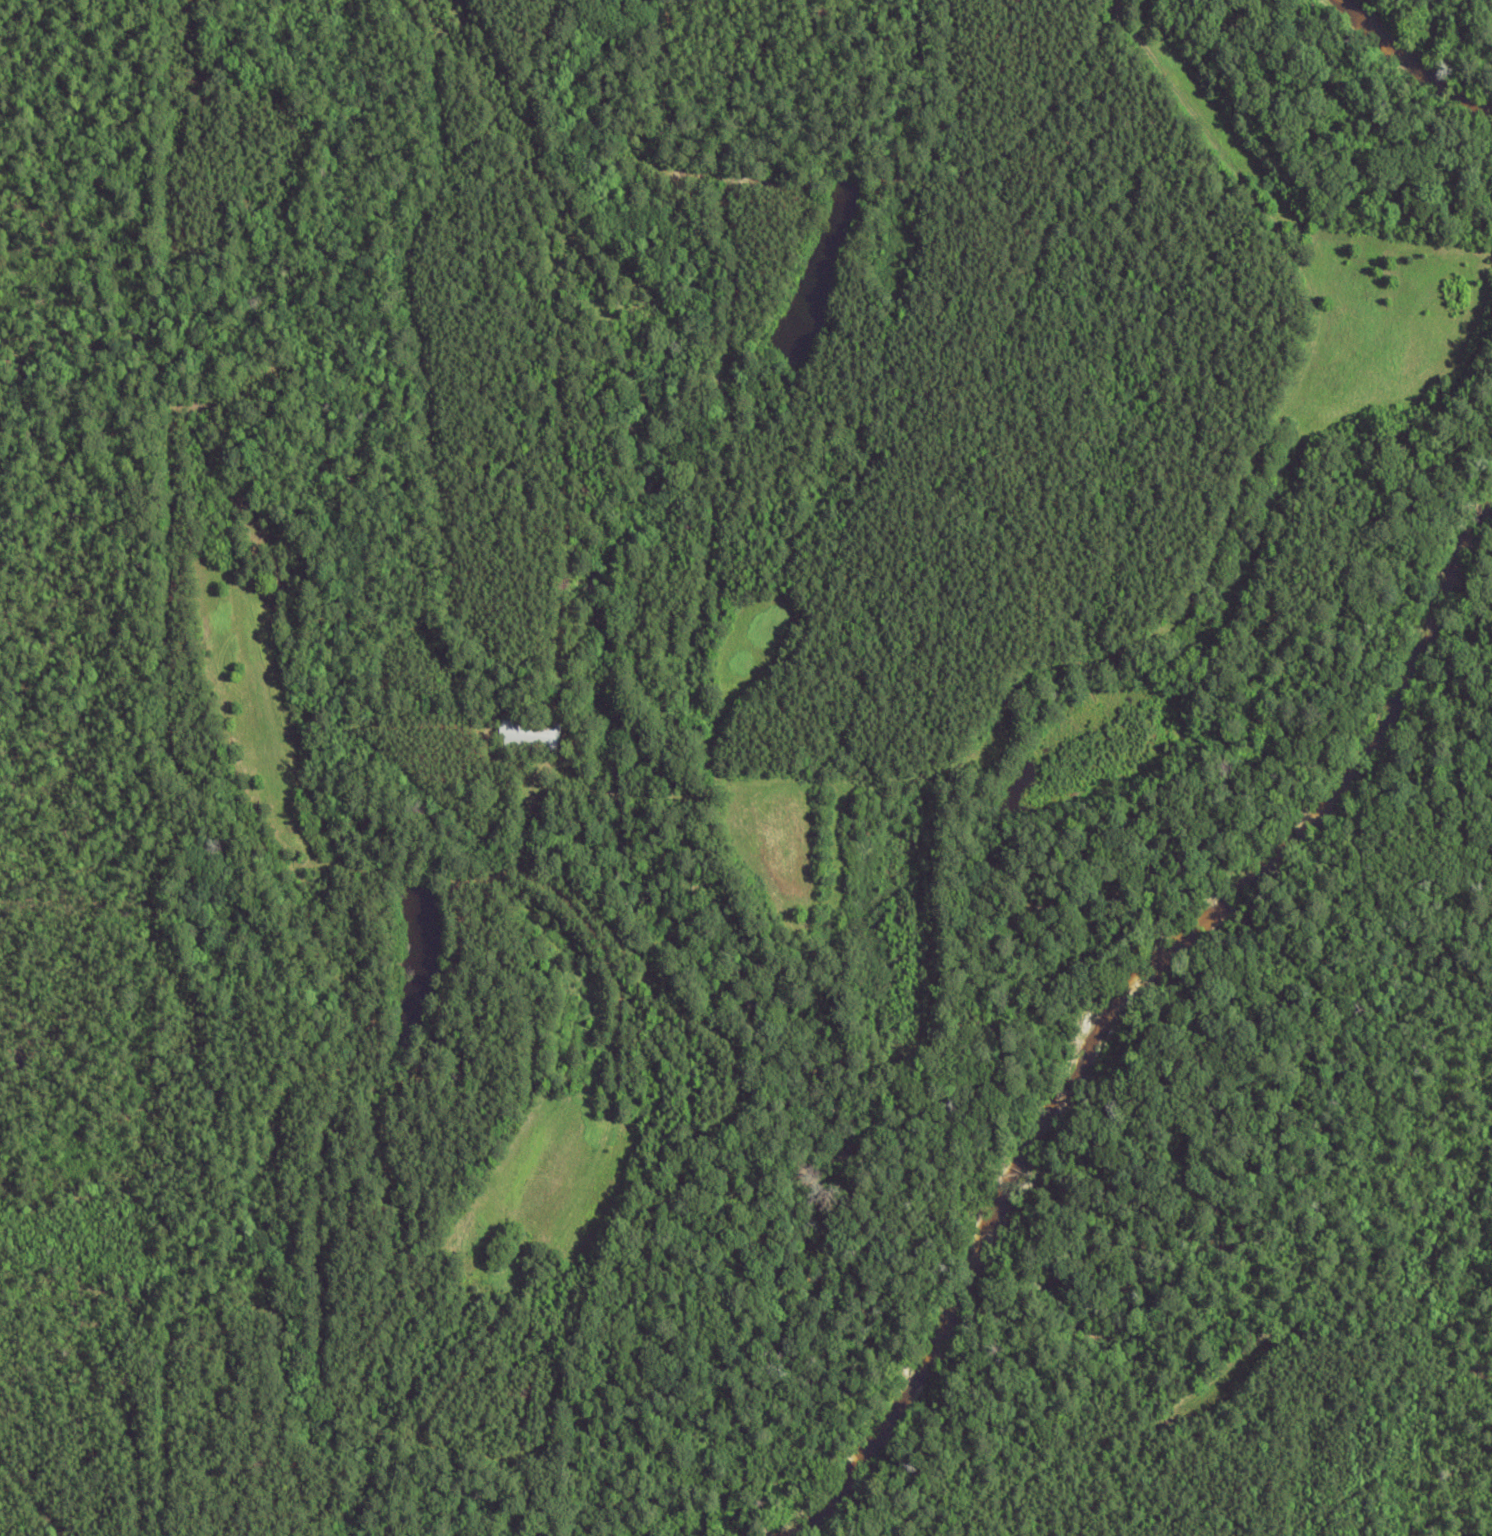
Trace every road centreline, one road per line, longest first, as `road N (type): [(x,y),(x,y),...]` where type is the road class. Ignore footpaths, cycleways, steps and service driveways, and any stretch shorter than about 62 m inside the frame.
road 1 (residential): [(434,1439),(498,1380),(596,1191),(621,1107),(615,978),(550,834),(555,785),(905,775),(1009,666),(1152,597),(1226,518),(1280,385),(1281,290),(1256,221),(1187,147),(1147,63),(1145,0)]

